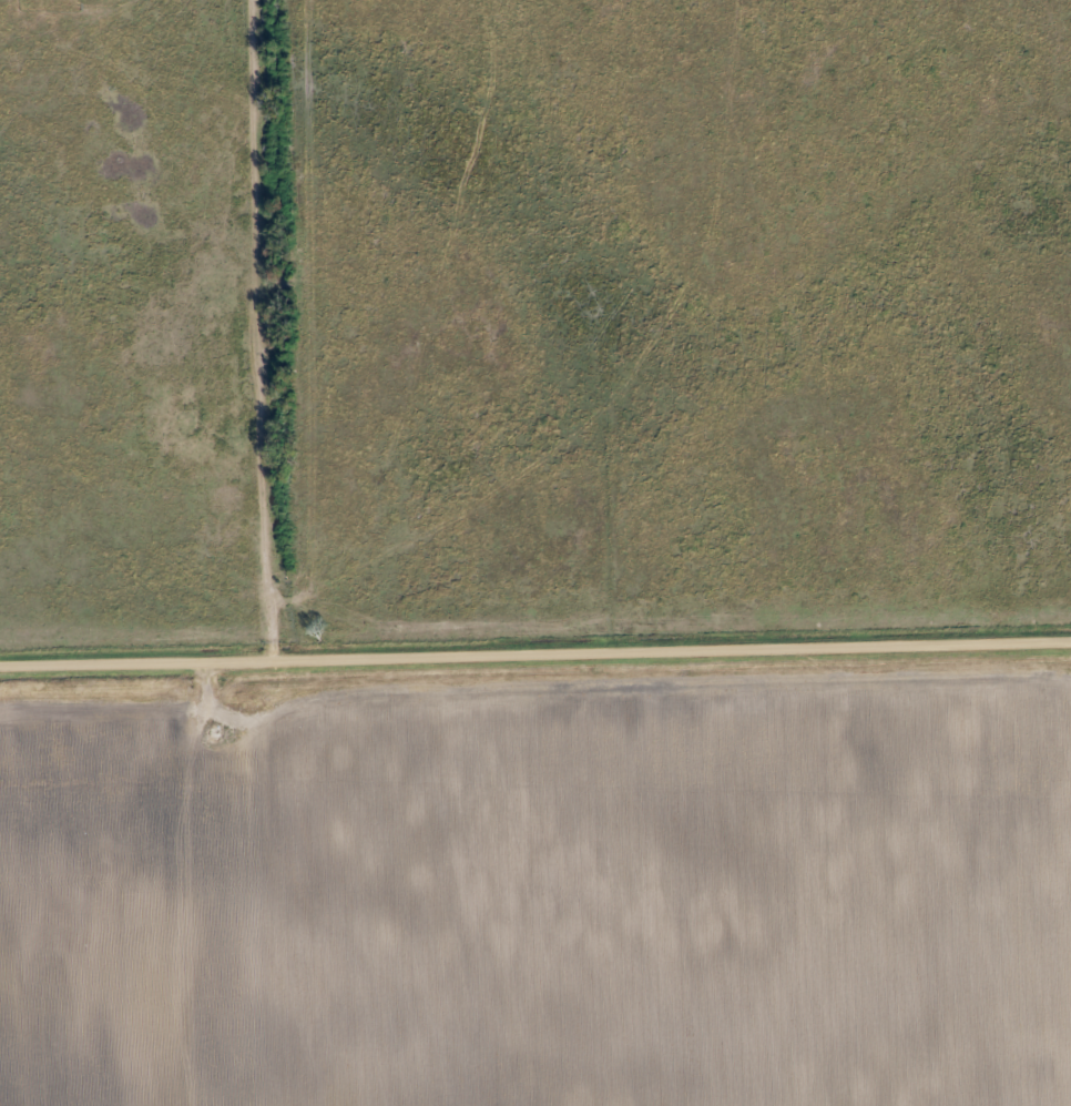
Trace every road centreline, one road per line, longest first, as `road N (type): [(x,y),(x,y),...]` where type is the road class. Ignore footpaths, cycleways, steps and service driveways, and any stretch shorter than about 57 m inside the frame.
road 1 (residential): [(0,663),(1070,640)]
road 2 (track): [(266,658),(247,0)]

